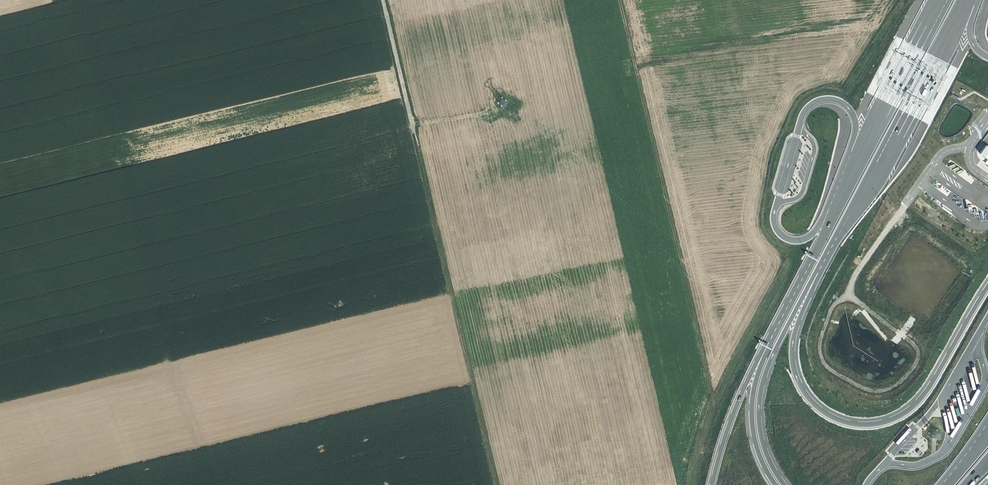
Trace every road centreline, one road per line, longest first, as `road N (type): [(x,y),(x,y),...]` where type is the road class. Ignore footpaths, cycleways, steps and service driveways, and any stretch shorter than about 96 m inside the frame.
road 1 (track): [(496,484),(381,0)]
road 2 (motorway): [(987,285),(915,403),(881,420),(843,419),(814,401),(794,362),(797,325),(828,252)]
road 3 (track): [(620,0),(710,385)]
road 4 (motorway): [(828,252),(965,0)]
road 5 (motorway): [(784,484),(760,438),(762,378),(828,252)]
road 6 (motorway): [(940,0),(845,178)]
road 7 (motorway): [(840,193),(769,338)]
road 8 (motorway): [(769,338),(732,413),(711,484)]
road 9 (motorway): [(769,338),(750,420),(776,484)]

